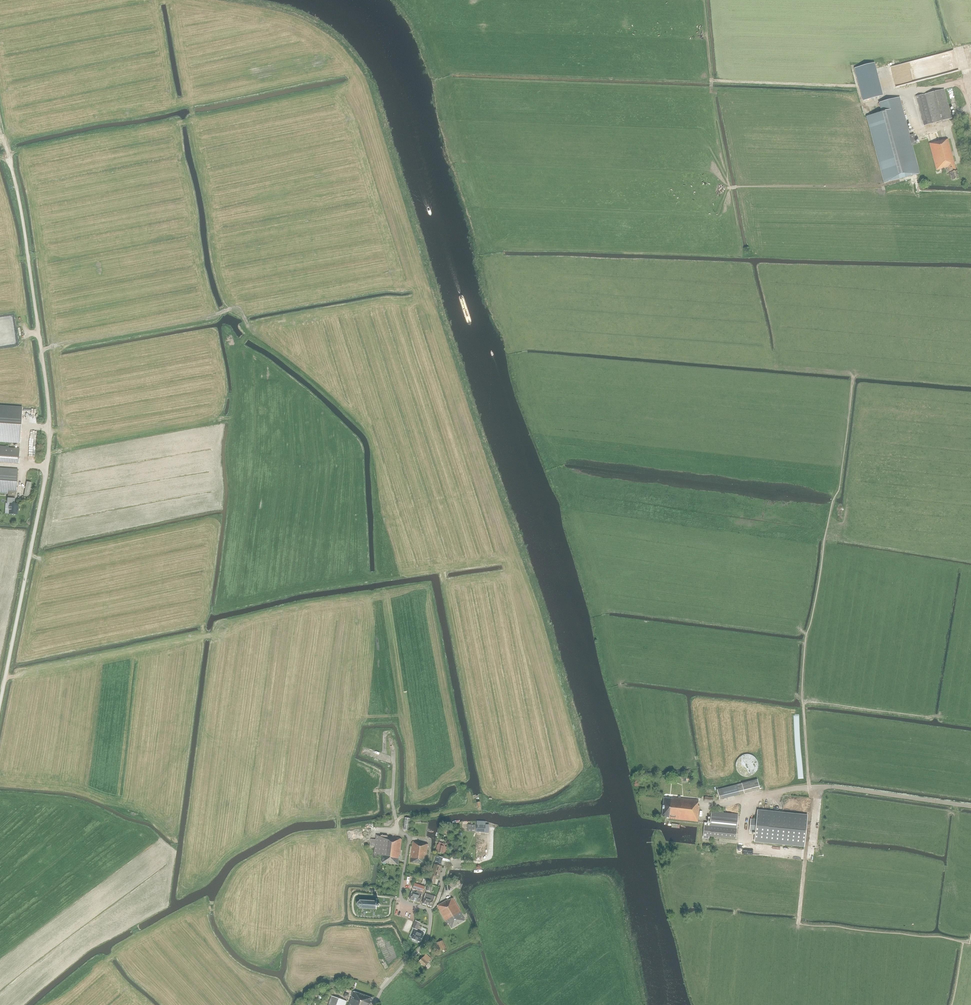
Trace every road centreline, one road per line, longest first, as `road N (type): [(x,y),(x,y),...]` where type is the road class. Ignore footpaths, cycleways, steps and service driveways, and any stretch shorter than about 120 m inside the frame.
road 1 (unclassified): [(0,703),(49,427)]
road 2 (track): [(49,427),(10,157)]
road 3 (track): [(717,92),(711,80),(857,86)]
road 4 (track): [(961,81),(862,104),(852,66)]

